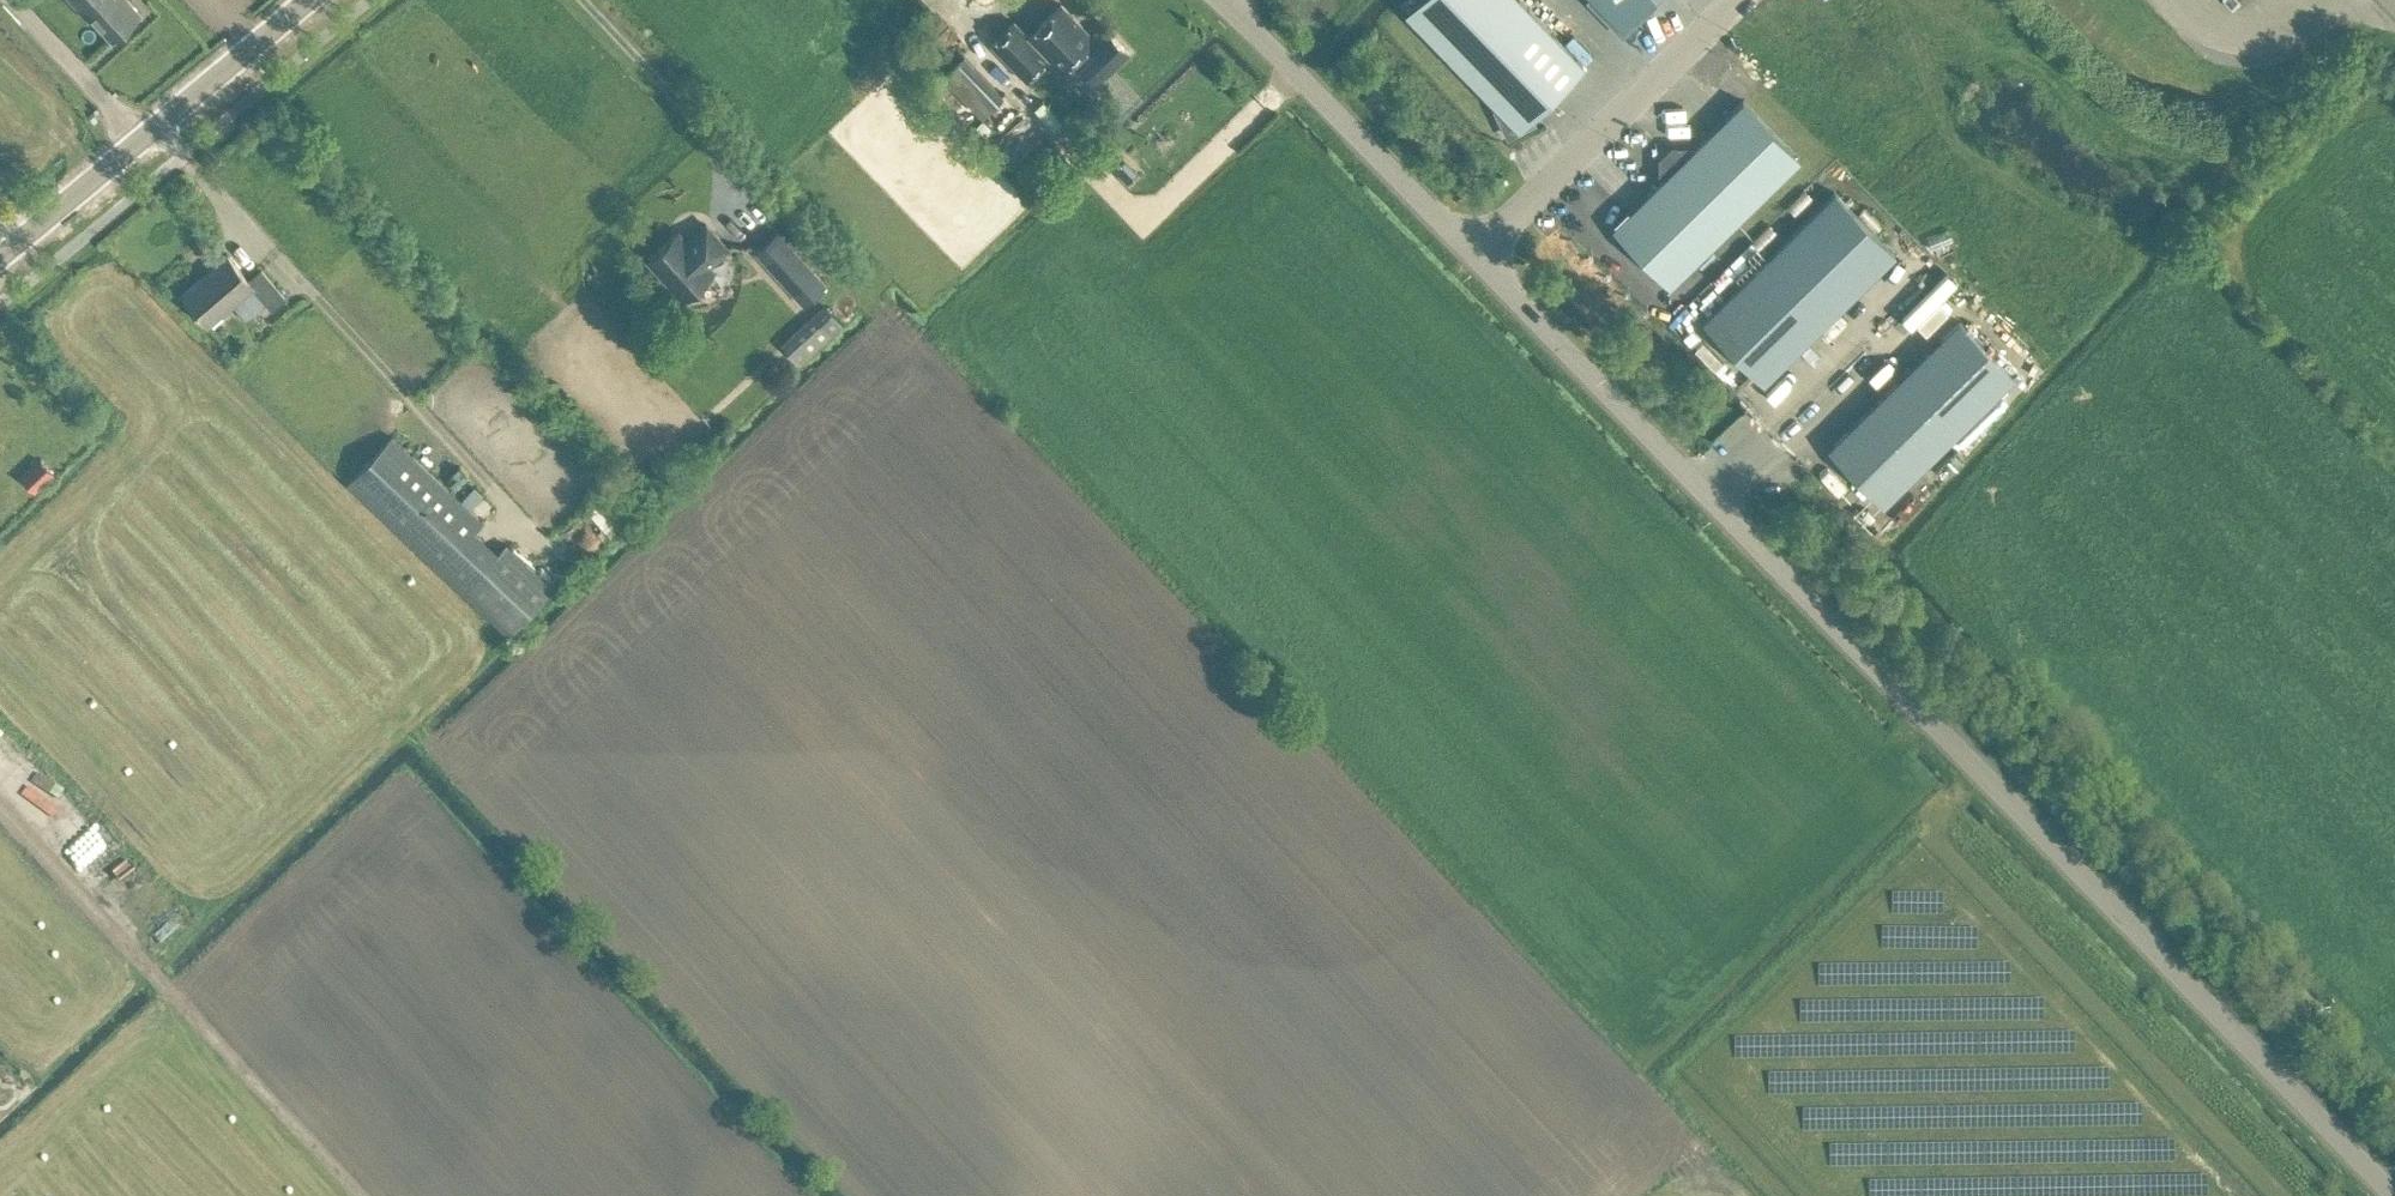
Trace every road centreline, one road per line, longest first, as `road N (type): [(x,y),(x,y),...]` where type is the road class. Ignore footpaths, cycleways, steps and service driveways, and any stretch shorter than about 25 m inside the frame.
road 1 (unclassified): [(2392,1195),(1478,257)]
road 2 (tertiary): [(0,258),(307,0)]
road 3 (unclassified): [(1478,257),(1742,0)]
road 4 (unclassified): [(1478,257),(1221,0)]

